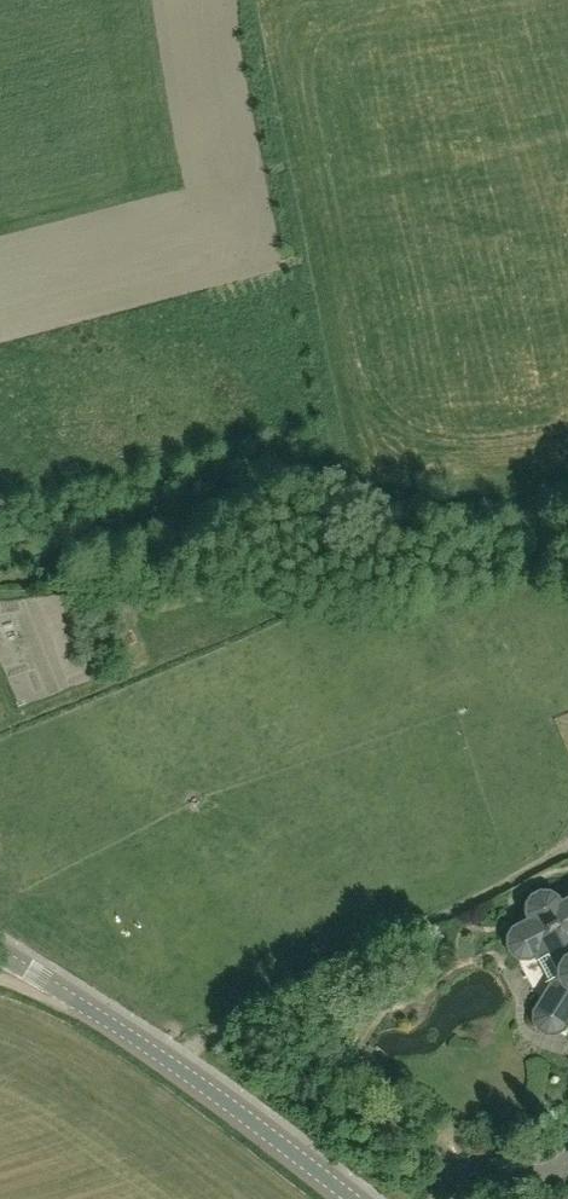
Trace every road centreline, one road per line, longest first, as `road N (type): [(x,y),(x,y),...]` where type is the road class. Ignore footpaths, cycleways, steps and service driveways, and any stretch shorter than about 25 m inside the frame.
road 1 (secondary): [(353,1198),(165,1059),(0,957)]

